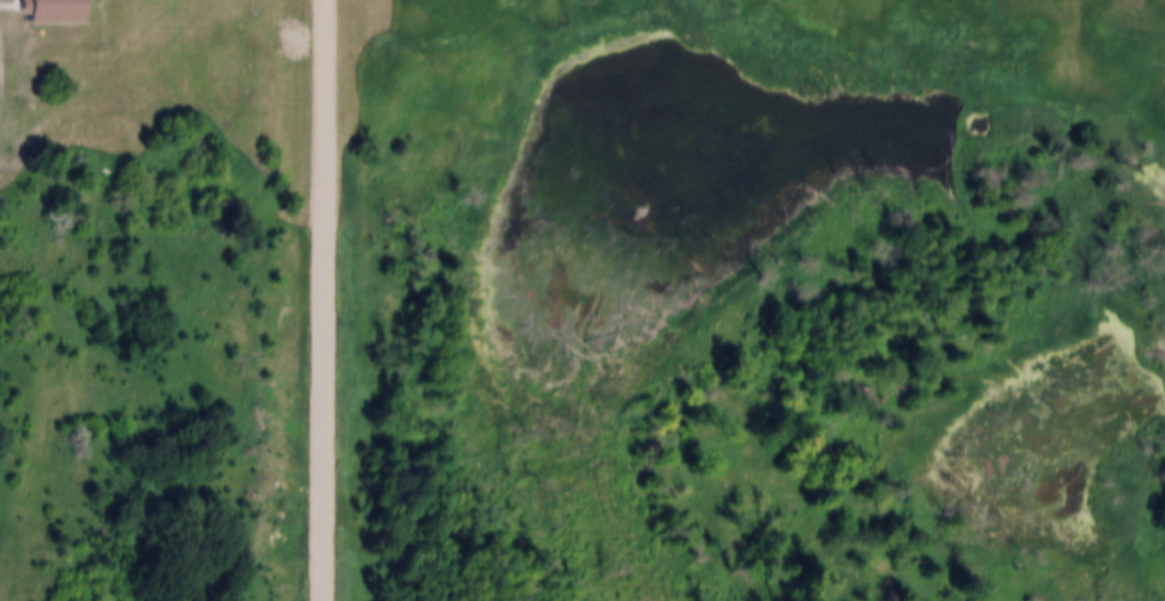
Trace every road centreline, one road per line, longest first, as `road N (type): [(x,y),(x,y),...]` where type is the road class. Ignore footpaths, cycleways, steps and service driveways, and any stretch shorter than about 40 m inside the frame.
road 1 (residential): [(323,600),(323,0)]

